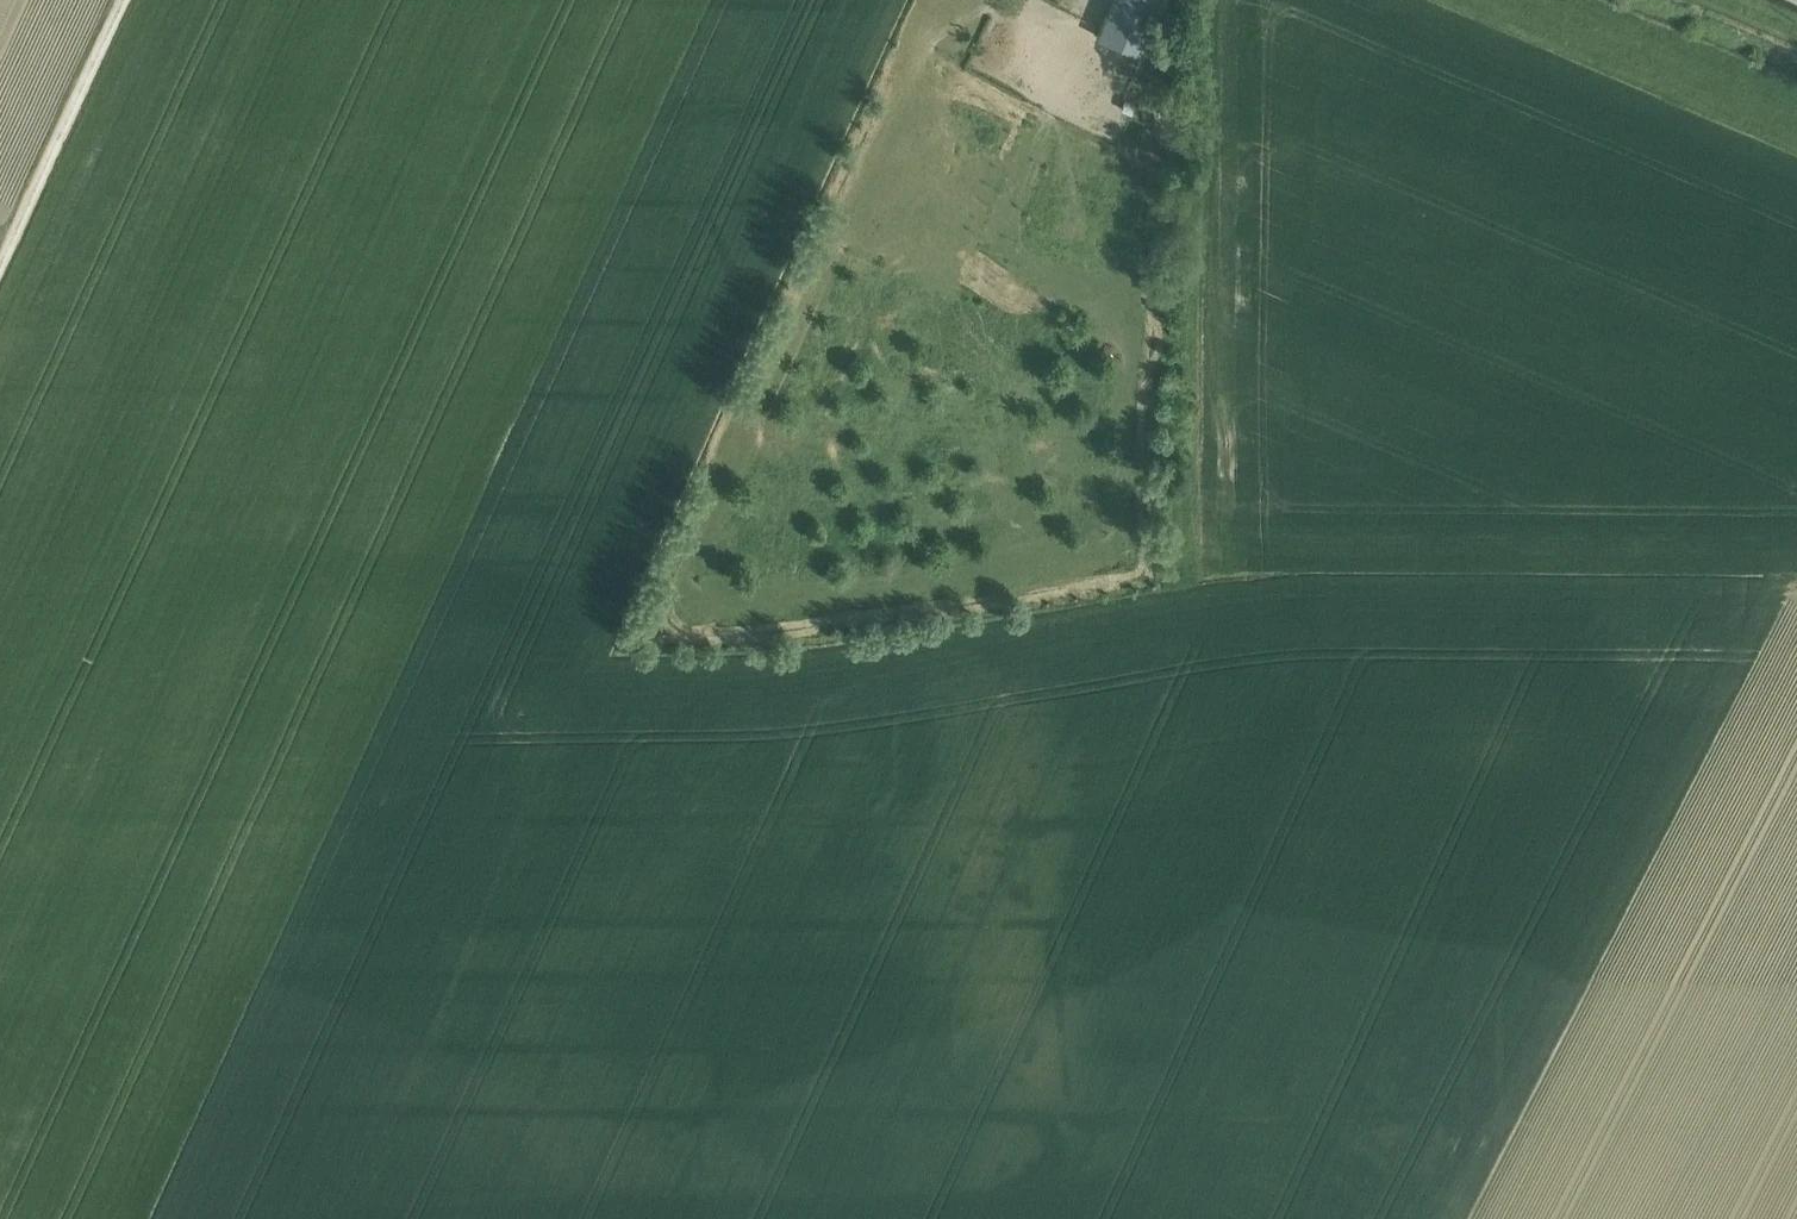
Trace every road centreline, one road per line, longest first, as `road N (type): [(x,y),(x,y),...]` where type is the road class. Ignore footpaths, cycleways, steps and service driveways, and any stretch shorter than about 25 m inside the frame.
road 1 (track): [(123,0),(0,265)]

